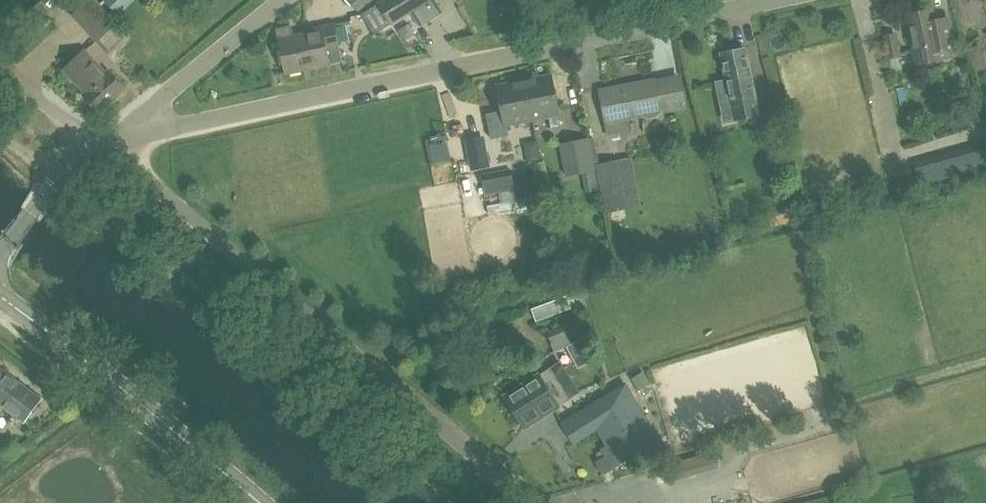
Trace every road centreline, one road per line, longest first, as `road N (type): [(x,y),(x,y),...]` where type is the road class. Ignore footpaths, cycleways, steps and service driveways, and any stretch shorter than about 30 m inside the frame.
road 1 (unclassified): [(772,0),(117,133)]
road 2 (unclassified): [(521,502),(101,145)]
road 3 (secondary): [(260,502),(0,296)]
road 4 (unclassified): [(117,133),(279,0)]
road 5 (unclassified): [(0,254),(42,198),(101,145)]
road 6 (unclassified): [(0,72),(101,145)]

